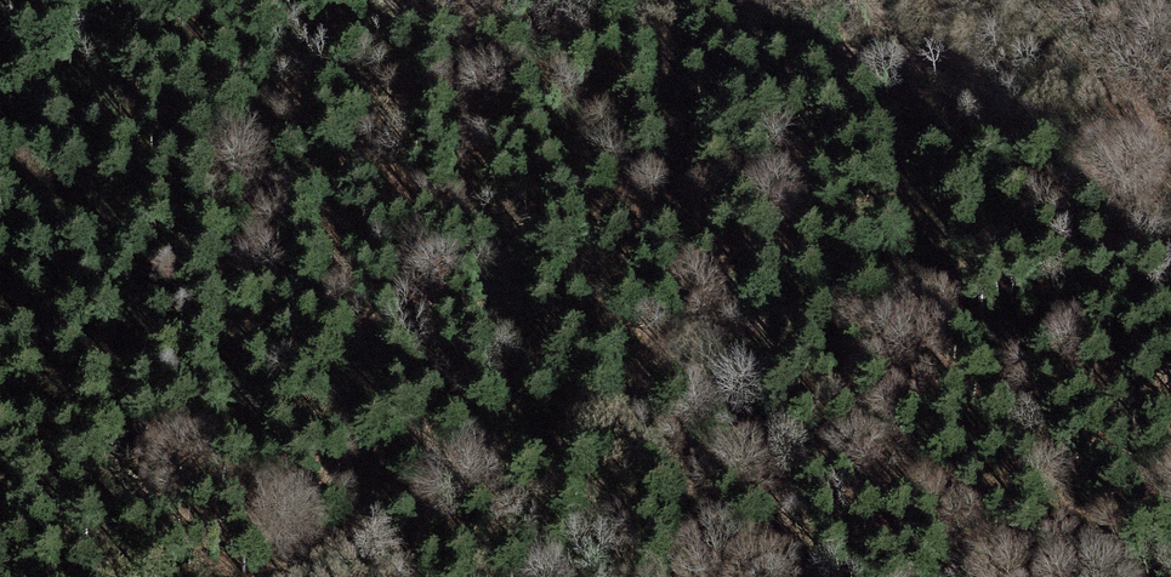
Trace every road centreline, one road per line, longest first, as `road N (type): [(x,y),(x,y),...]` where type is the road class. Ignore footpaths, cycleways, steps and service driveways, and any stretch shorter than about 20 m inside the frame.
road 1 (track): [(1170,193),(749,329),(681,361),(597,423),(261,576)]
road 2 (track): [(394,0),(446,25),(636,55),(945,51),(977,66),(993,91),(999,248)]

